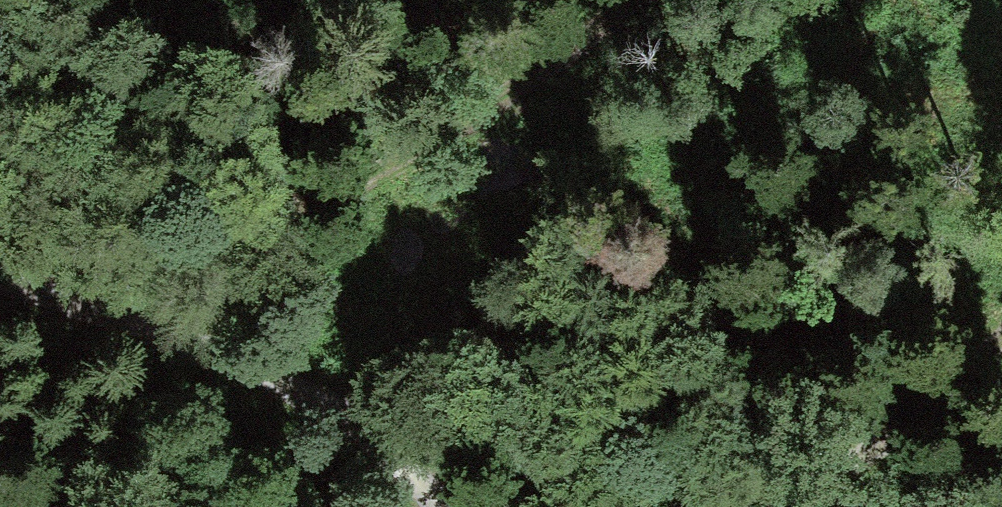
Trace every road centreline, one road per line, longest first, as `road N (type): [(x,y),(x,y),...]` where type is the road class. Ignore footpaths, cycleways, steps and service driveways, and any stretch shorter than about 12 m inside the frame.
road 1 (track): [(625,0),(220,246),(42,315)]
road 2 (track): [(0,297),(392,441),(440,506)]
road 3 (track): [(392,441),(725,506)]
road 4 (track): [(735,506),(872,452),(1001,332)]

